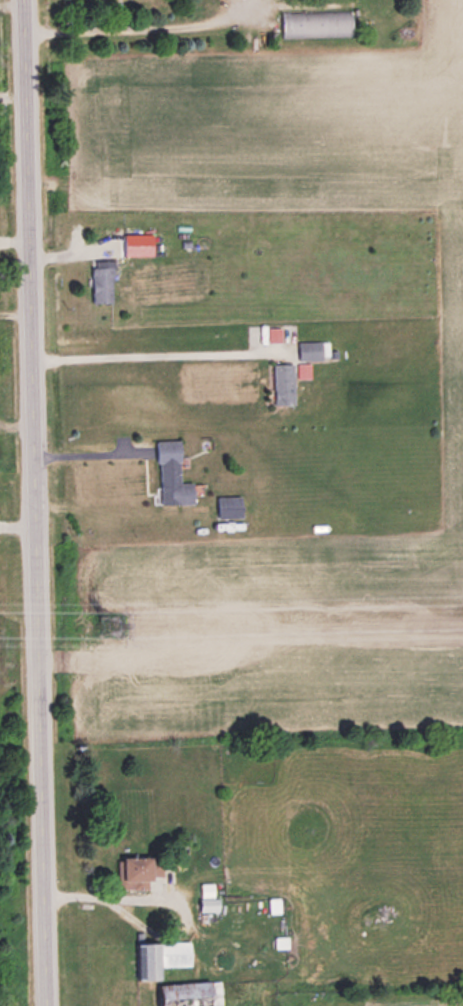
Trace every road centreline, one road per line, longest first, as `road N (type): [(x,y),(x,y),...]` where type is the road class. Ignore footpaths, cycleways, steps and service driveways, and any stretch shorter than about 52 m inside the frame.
road 1 (tertiary): [(47,1005),(23,0)]

